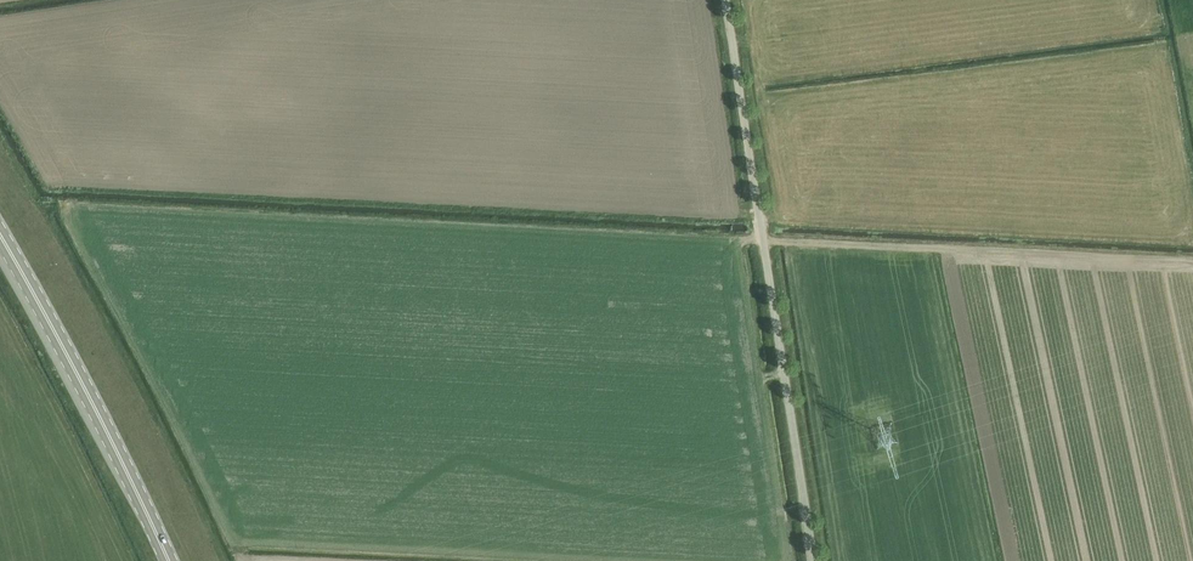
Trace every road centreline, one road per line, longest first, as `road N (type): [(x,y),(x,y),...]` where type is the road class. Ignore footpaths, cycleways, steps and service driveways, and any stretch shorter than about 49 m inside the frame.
road 1 (unclassified): [(814,560),(726,0)]
road 2 (primary): [(168,560),(0,235)]

